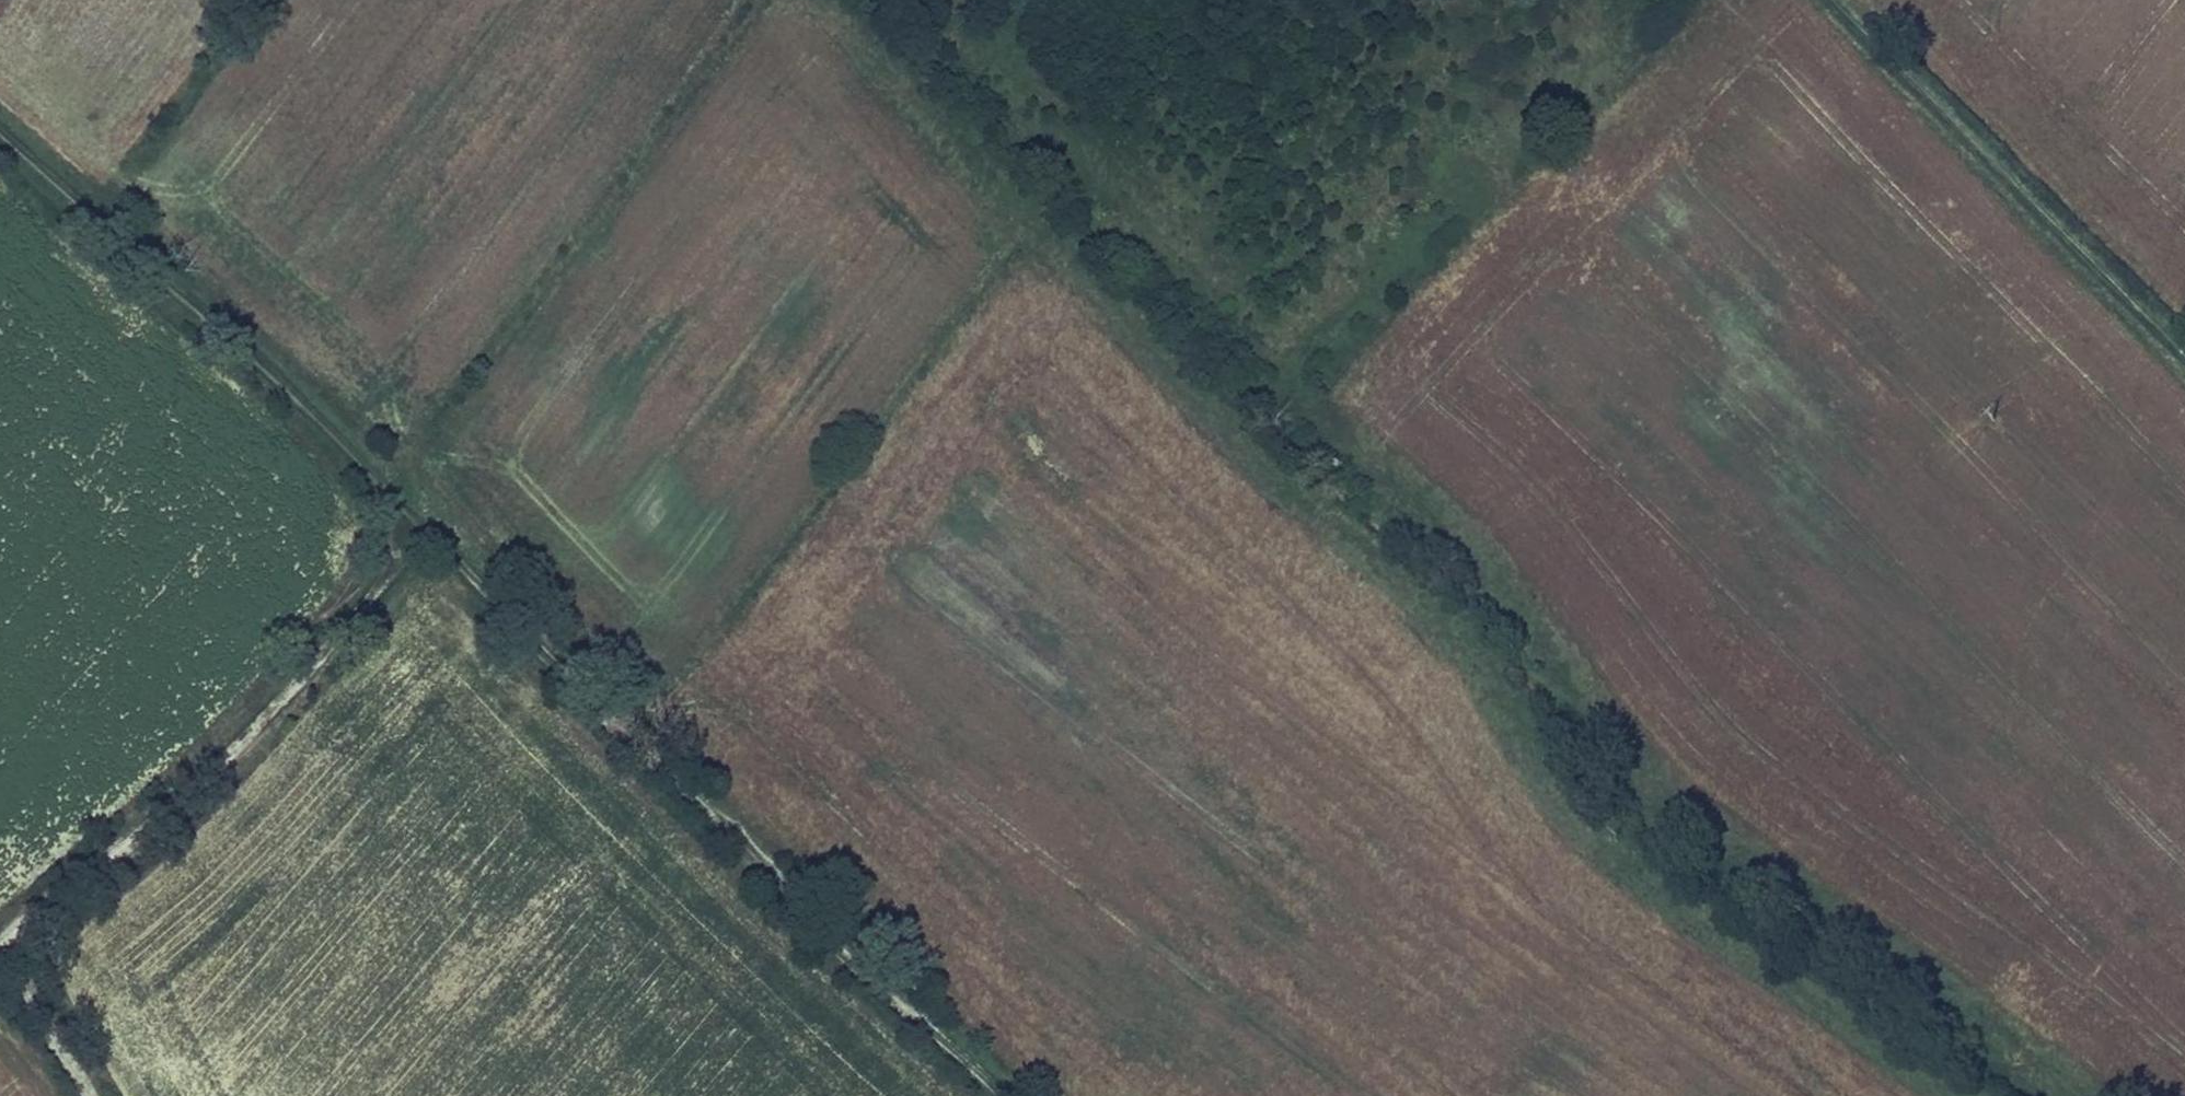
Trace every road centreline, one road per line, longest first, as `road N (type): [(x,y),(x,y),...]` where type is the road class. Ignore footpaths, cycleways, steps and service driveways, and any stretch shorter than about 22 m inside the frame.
road 1 (track): [(417,521),(698,809),(1004,1095)]
road 2 (track): [(0,945),(80,884),(313,670),(417,521)]
road 3 (track): [(0,120),(417,521)]
road 4 (track): [(1840,0),(2184,348)]
road 5 (track): [(90,1095),(1,944)]

